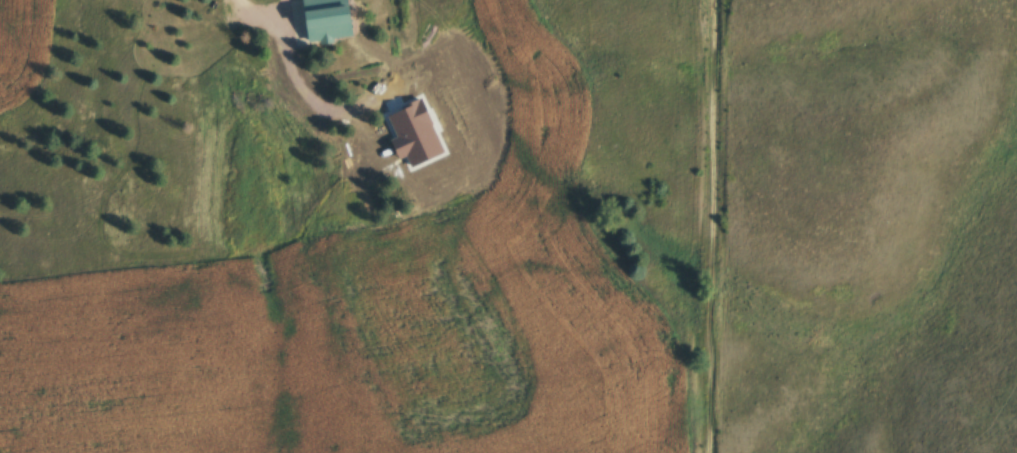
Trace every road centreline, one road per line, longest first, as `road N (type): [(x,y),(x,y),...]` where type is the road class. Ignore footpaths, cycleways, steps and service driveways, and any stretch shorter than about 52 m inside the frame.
road 1 (track): [(711,452),(711,0)]

